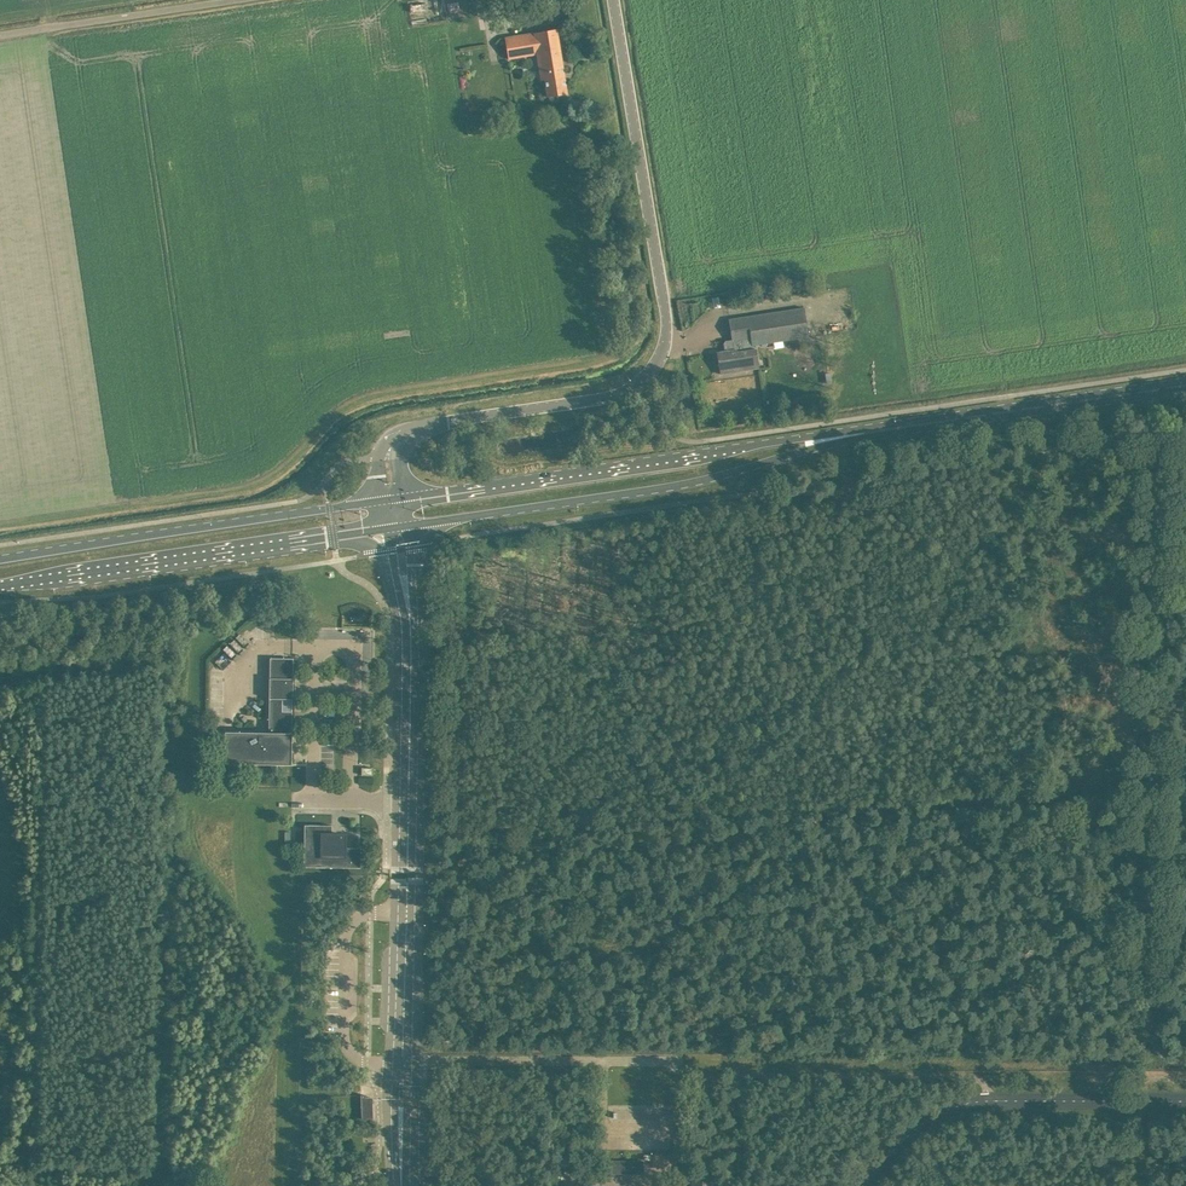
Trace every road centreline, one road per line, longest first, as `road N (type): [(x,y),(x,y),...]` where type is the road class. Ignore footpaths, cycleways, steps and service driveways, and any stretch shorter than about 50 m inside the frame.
road 1 (track): [(1145,1063),(1159,434)]
road 2 (unclassified): [(401,1185),(411,627)]
road 3 (primary): [(410,524),(670,486),(862,432)]
road 4 (primary): [(862,432),(406,496)]
road 5 (unclassified): [(634,386),(656,370),(667,331),(614,0)]
road 6 (primary): [(382,499),(0,560)]
road 7 (unclassified): [(1185,1101),(967,1103),(923,1123),(857,1185)]
road 8 (primary): [(0,586),(342,533)]
road 9 (primary): [(862,432),(1185,384)]
road 10 (unclassified): [(634,386),(419,430),(387,451)]
road 11 (unclassified): [(0,33),(230,0)]

